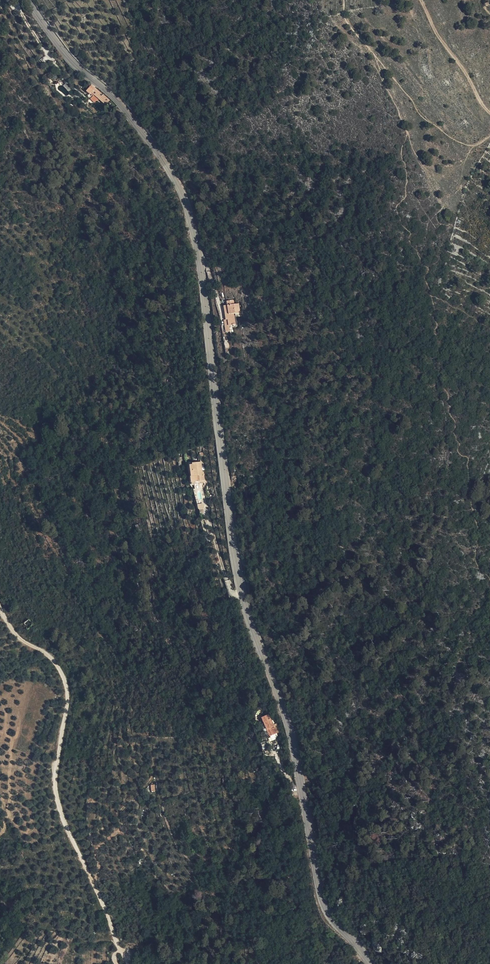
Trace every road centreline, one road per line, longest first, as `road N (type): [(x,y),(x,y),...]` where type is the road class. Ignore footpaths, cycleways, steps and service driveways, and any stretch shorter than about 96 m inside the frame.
road 1 (tertiary): [(28,0),(48,33),(129,113),(188,208),(243,607),(287,727),(324,910),(371,963)]
road 2 (track): [(0,606),(21,640),(54,660),(64,678),(59,807),(128,963)]
road 3 (track): [(489,111),(421,0)]

